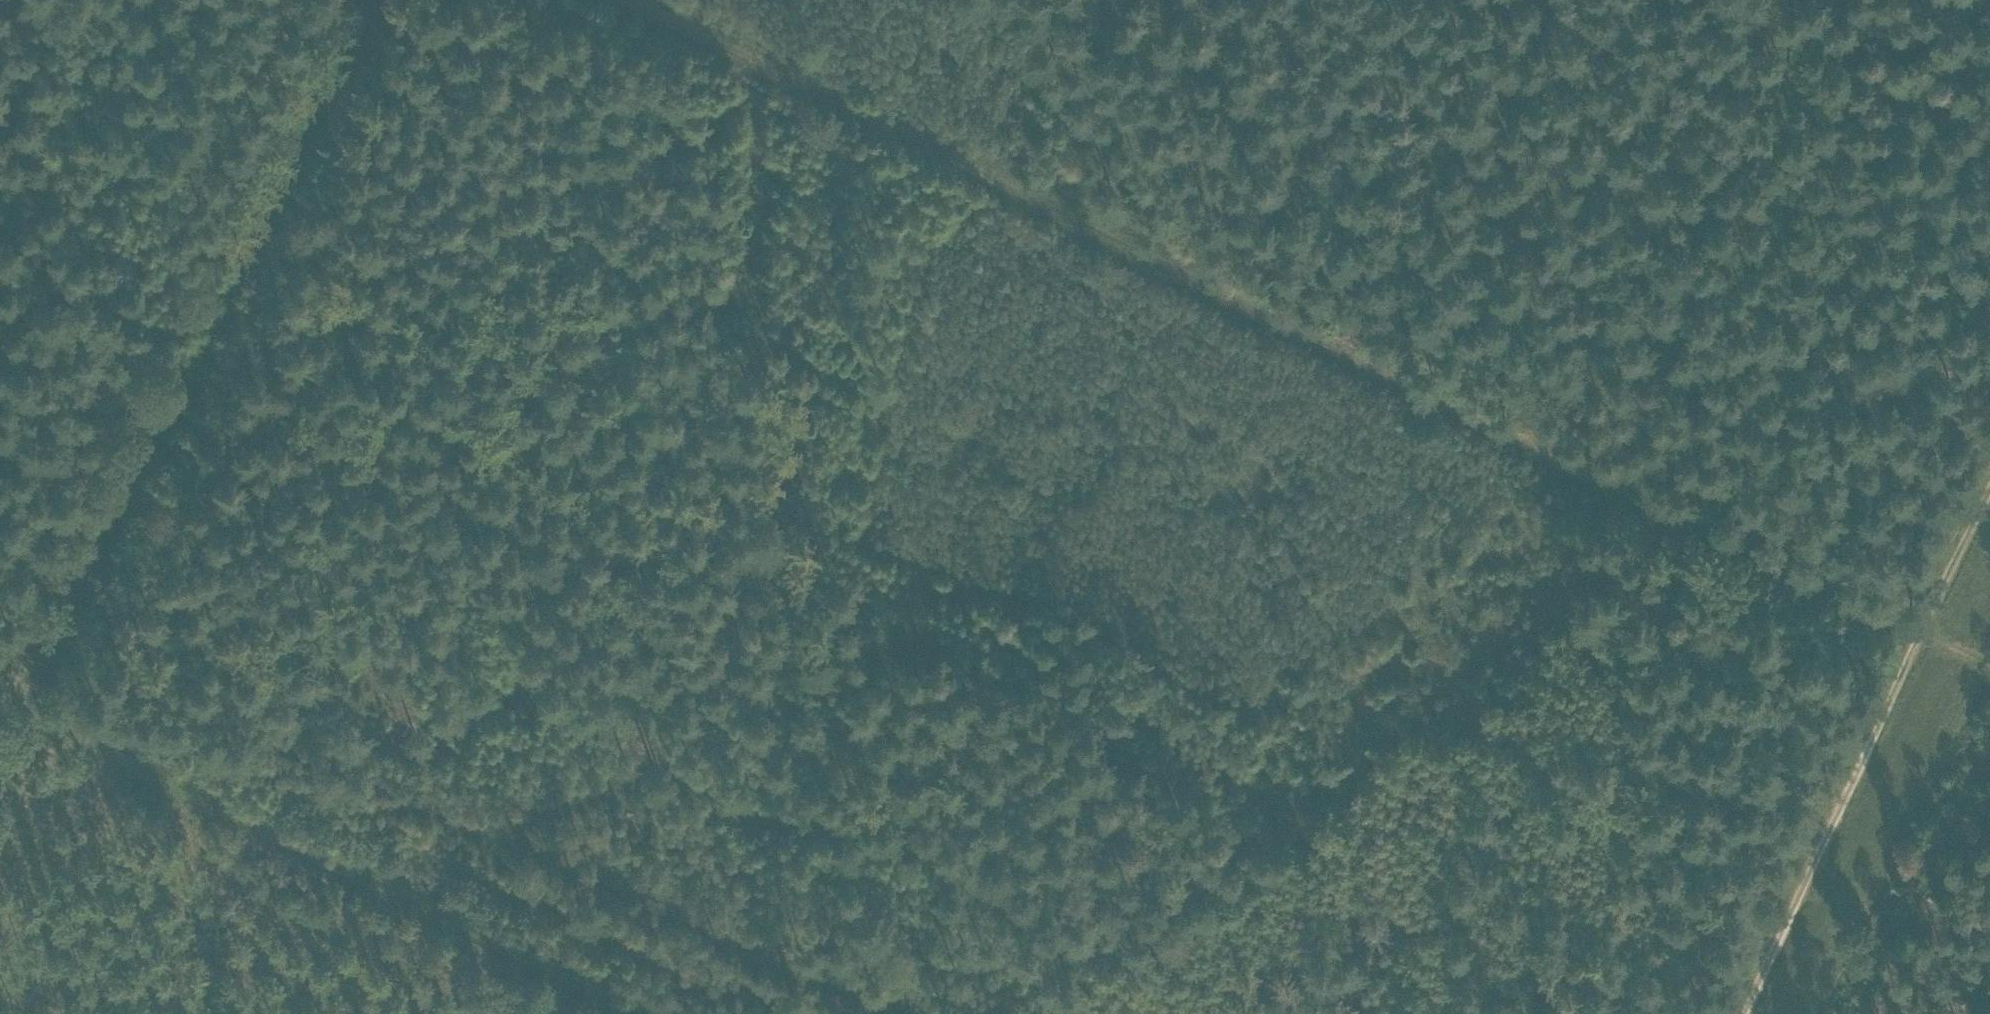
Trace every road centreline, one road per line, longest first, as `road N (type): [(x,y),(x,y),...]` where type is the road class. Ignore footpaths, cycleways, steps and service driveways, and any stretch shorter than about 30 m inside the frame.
road 1 (track): [(1989,495),(1740,1013)]

